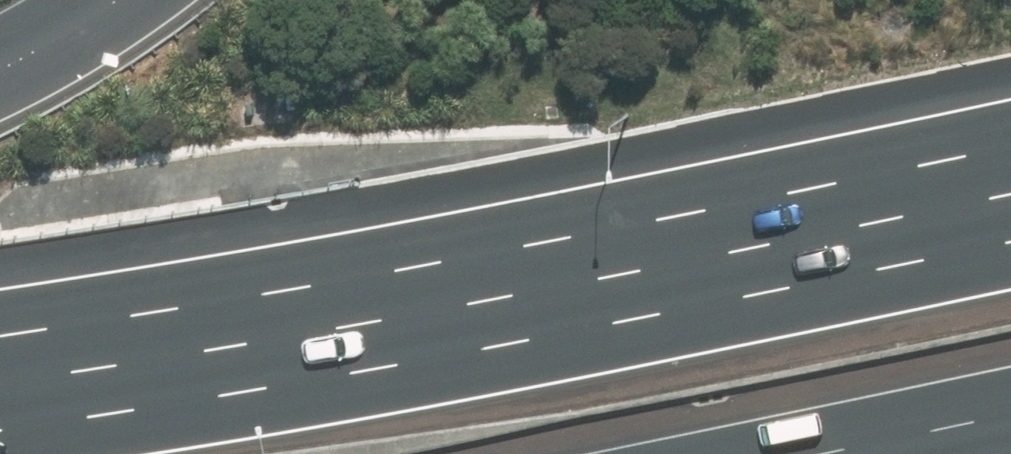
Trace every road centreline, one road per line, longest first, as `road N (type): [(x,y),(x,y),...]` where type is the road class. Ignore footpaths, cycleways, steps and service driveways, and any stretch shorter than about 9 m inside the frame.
road 1 (motorway): [(0,428),(501,348),(1010,245)]
road 2 (motorway): [(1010,413),(809,453)]
road 3 (motorway): [(0,63),(112,0)]

